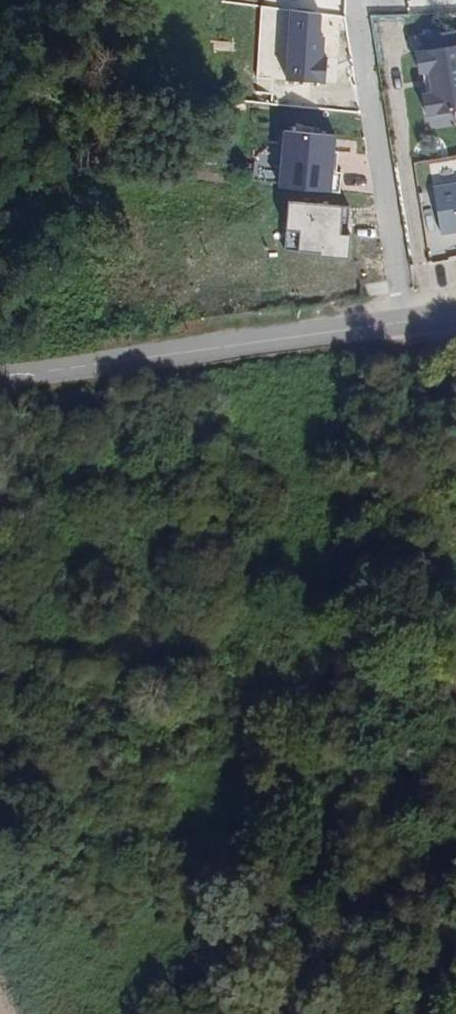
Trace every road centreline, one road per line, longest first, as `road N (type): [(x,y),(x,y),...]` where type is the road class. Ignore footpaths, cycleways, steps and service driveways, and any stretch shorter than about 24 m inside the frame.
road 1 (tertiary): [(0,378),(409,320)]
road 2 (residential): [(409,320),(357,0)]

